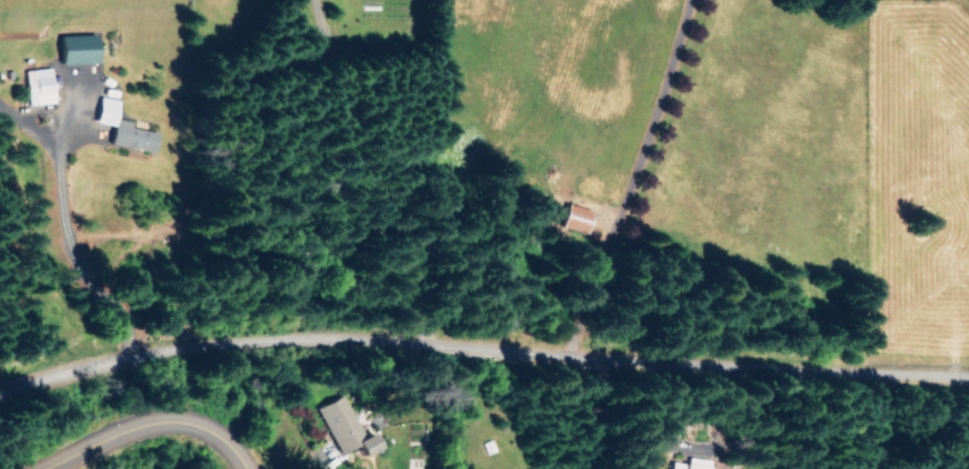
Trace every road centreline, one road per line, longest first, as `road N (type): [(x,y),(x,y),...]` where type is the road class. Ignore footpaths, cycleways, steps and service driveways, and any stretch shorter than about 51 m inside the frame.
road 1 (residential): [(0,388),(74,357),(357,339),(968,373)]
road 2 (residential): [(244,468),(214,431),(155,421),(38,468)]

